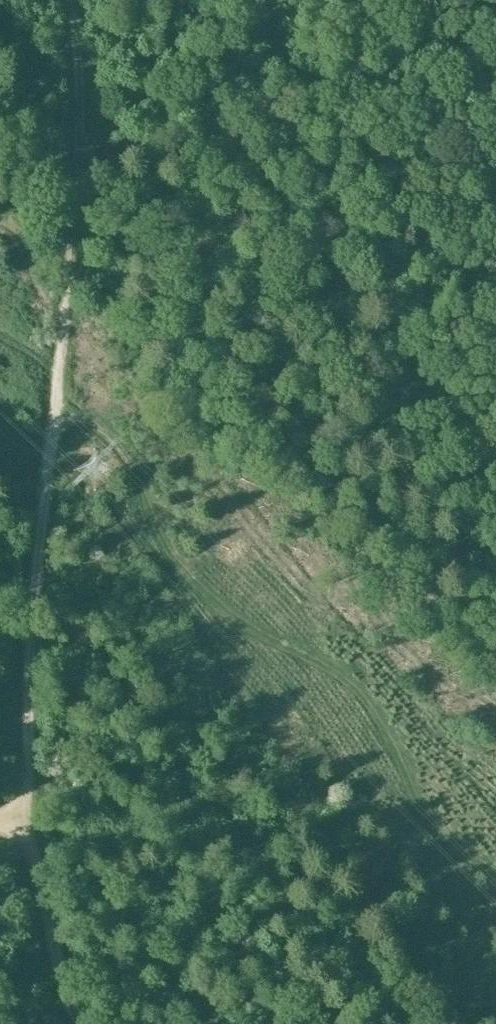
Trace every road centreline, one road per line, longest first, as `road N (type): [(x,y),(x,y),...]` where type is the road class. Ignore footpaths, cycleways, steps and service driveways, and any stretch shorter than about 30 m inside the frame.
road 1 (track): [(51,414),(87,421),(122,453),(178,573),(205,596),(359,680),(385,717),(433,835),(495,877)]
road 2 (track): [(64,0),(72,129),(51,414)]
road 3 (track): [(51,414),(34,572),(30,813)]
road 4 (track): [(30,813),(50,933),(78,1023)]

